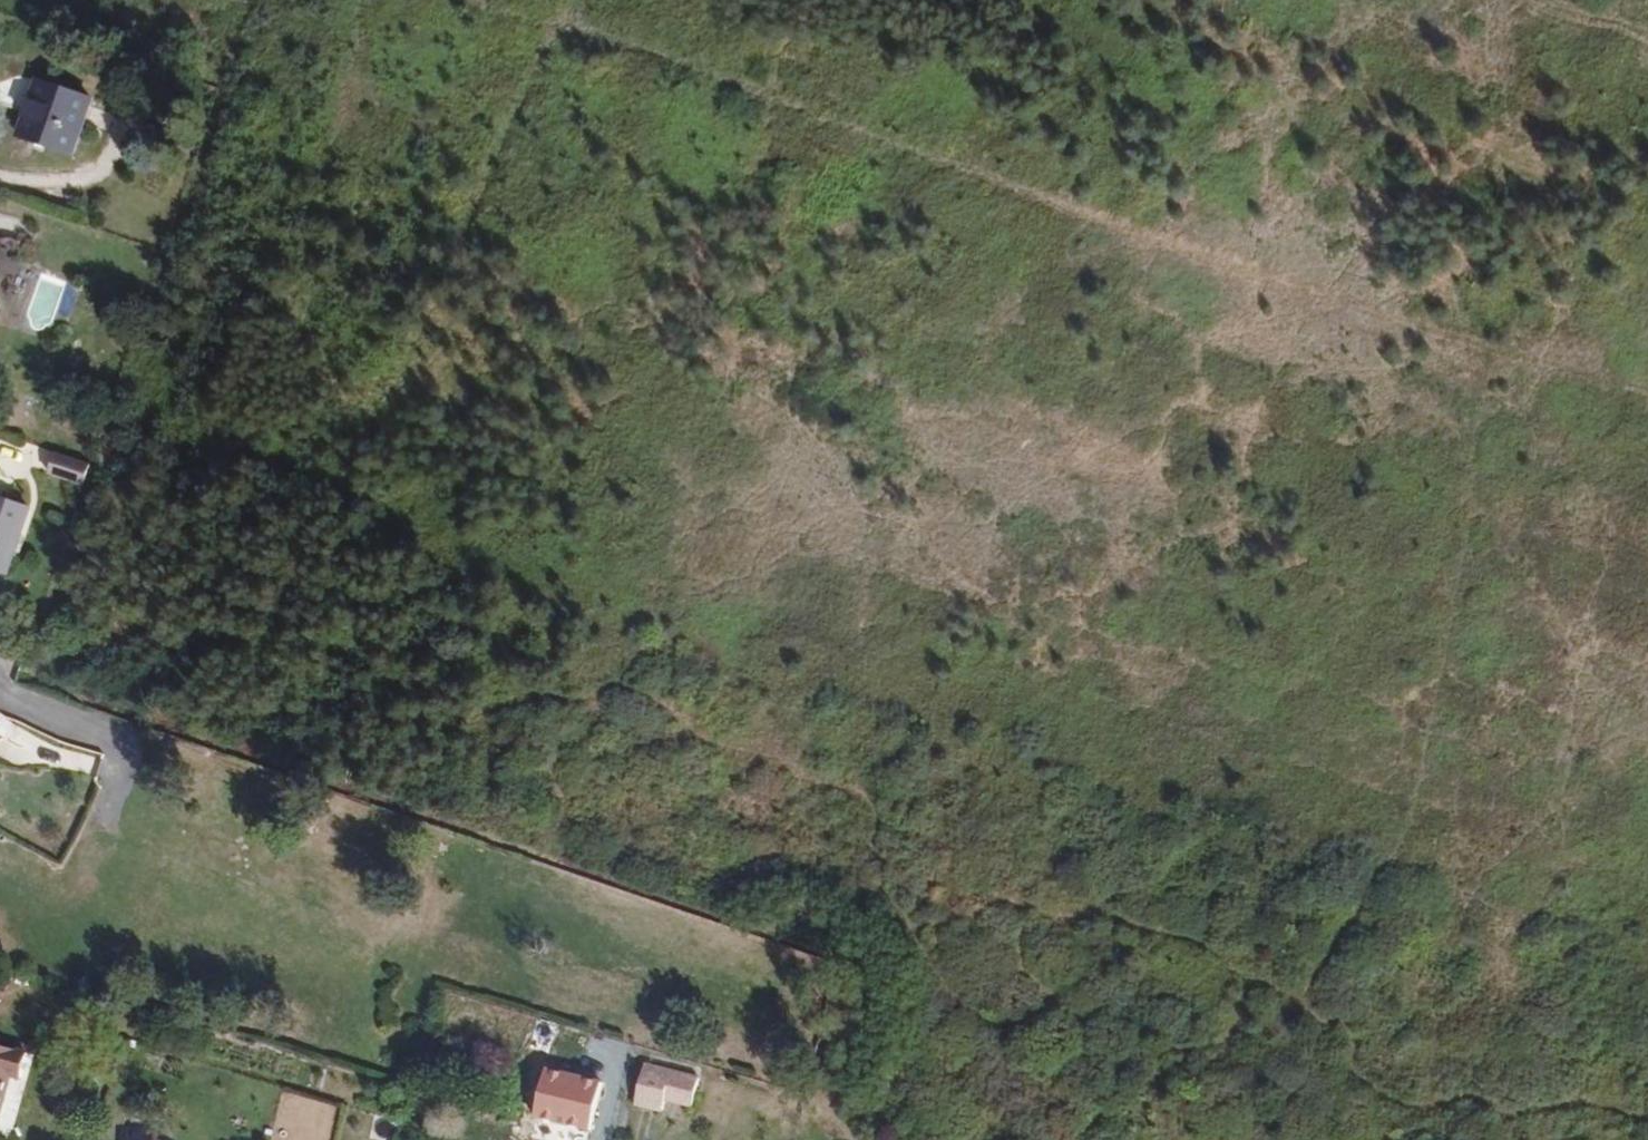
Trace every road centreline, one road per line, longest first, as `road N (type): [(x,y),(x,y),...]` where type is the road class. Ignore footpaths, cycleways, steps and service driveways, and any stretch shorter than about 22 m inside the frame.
road 1 (residential): [(0,691),(18,710),(115,744),(122,760),(107,824),(69,894),(30,891),(0,873)]

